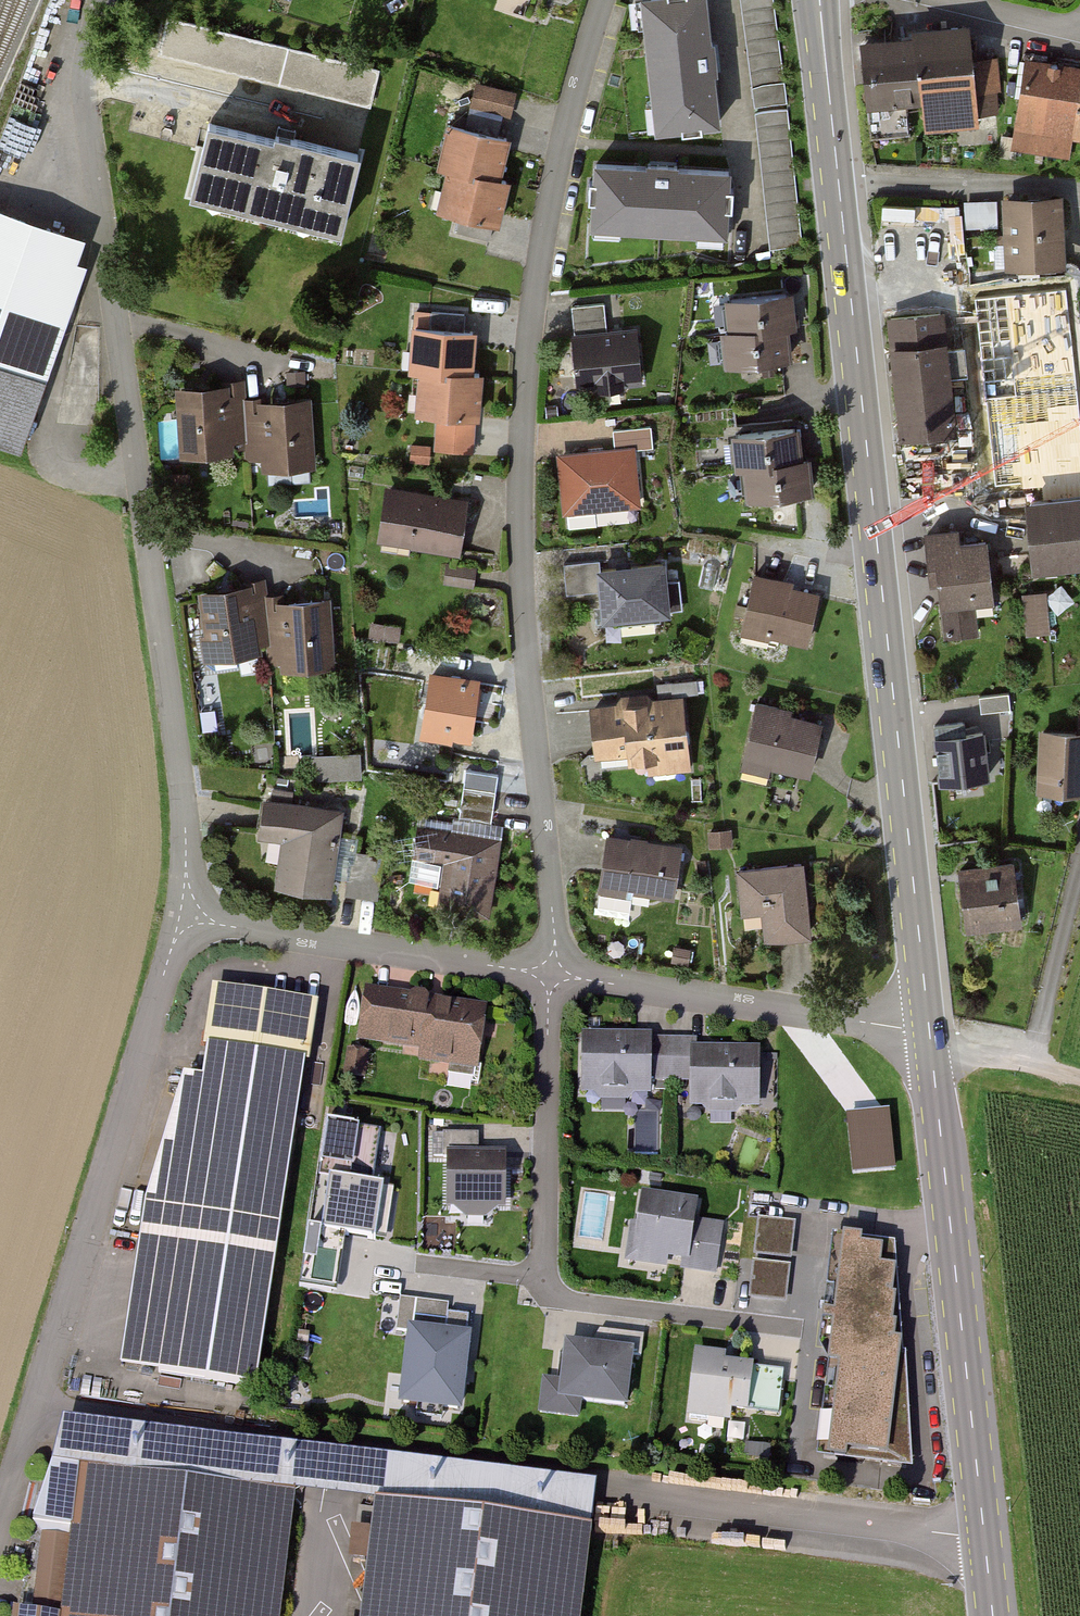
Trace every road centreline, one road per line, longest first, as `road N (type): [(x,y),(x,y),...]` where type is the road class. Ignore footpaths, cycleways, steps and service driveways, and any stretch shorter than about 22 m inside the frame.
road 1 (secondary): [(930,1036),(820,0)]
road 2 (residential): [(550,974),(555,944),(521,574),(525,378),(549,202),(603,0)]
road 3 (residential): [(29,1425),(983,1532)]
road 4 (unclassified): [(191,916),(86,87),(104,0)]
road 5 (unclassified): [(29,1425),(170,951),(191,916)]
road 6 (secondary): [(983,1532),(930,1036)]
road 7 (residential): [(550,974),(930,1036)]
road 8 (residential): [(191,916),(550,974)]
road 9 (residential): [(545,1269),(550,974)]
road 10 (residential): [(793,1329),(562,1298),(545,1269)]
road 11 (residential): [(1023,1056),(1039,1033),(1079,873)]
road 12 (residential): [(1079,31),(954,0)]
road 13 (residential): [(418,1264),(520,1276),(545,1269)]

